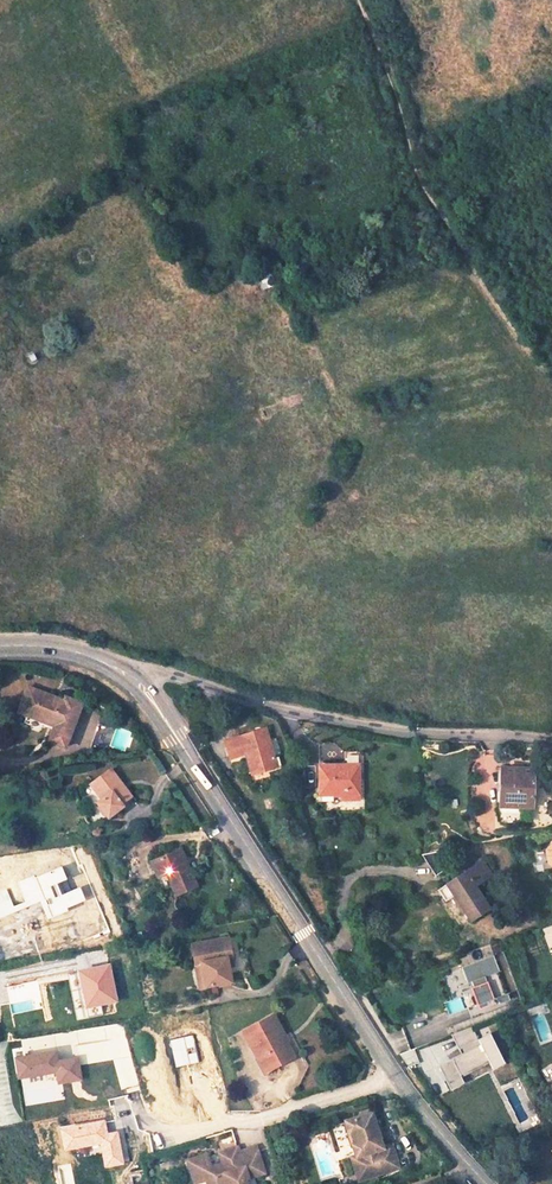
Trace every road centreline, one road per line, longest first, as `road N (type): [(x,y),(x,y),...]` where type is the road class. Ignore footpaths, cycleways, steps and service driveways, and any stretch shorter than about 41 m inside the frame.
road 1 (tertiary): [(134,677),(438,1130),(488,1183)]
road 2 (residential): [(134,677),(165,674),(250,702),(402,732),(551,741)]
road 3 (tertiary): [(0,647),(56,646),(134,677)]

